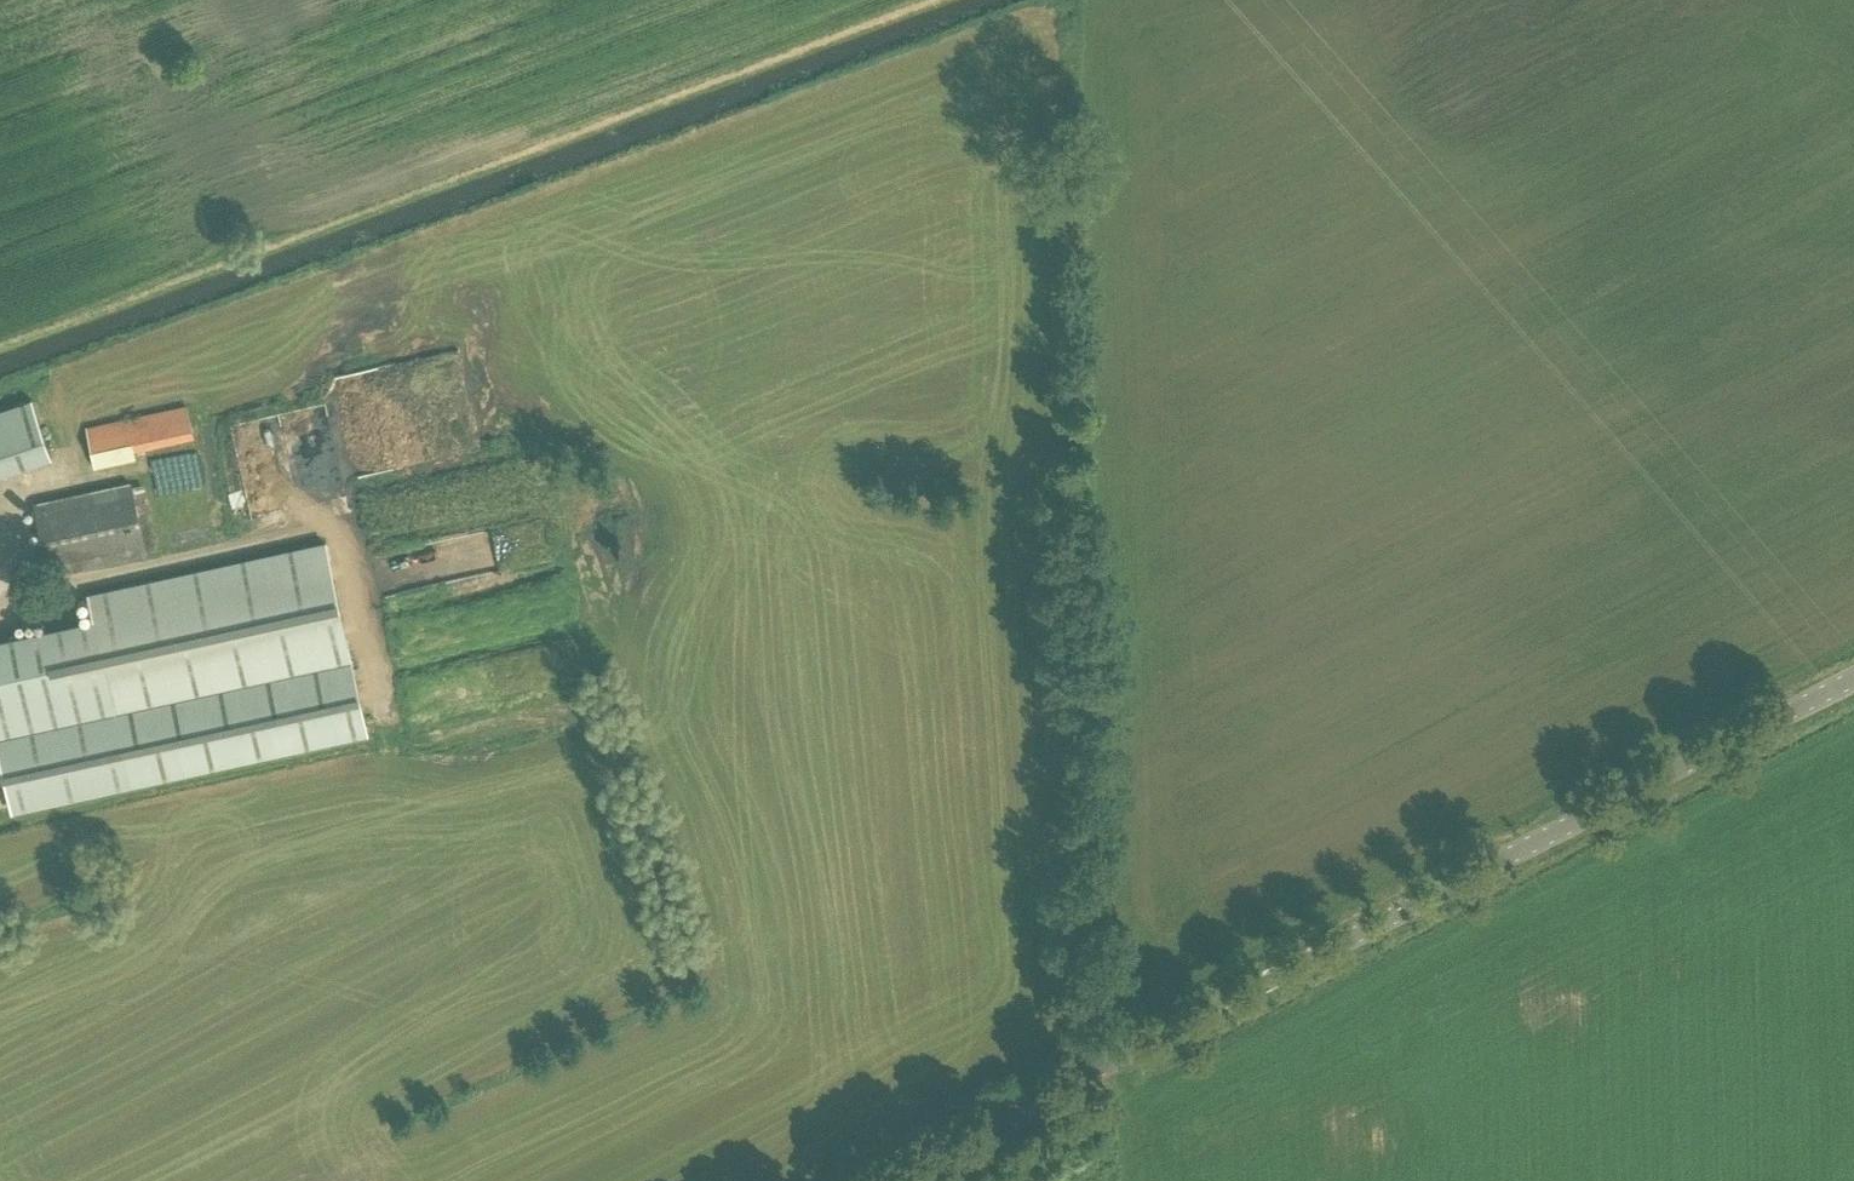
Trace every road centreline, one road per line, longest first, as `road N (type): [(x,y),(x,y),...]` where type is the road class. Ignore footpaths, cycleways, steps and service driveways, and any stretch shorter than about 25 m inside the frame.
road 1 (tertiary): [(891,1180),(1853,682)]

